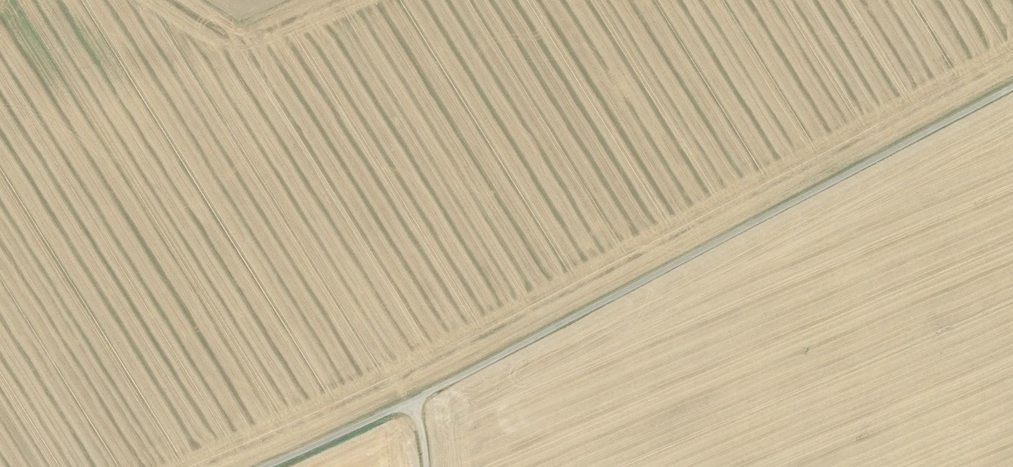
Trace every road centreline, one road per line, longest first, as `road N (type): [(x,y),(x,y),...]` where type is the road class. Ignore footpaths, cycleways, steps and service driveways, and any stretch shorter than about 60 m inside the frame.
road 1 (track): [(411,401),(1012,87)]

